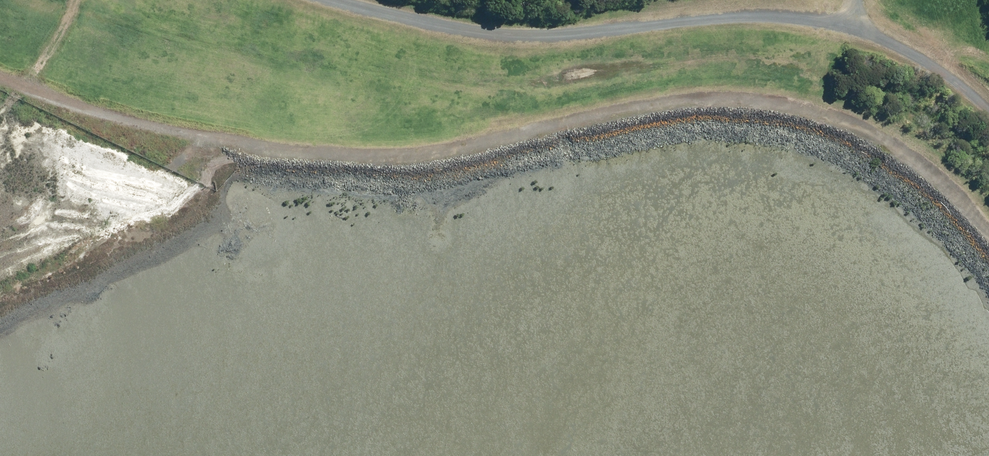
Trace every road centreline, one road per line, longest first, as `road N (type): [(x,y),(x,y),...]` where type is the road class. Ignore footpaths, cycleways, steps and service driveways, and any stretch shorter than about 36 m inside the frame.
road 1 (track): [(988,228),(894,144),(830,113),(784,103),(665,104),(410,157),(361,156),(264,149),(142,126),(0,76)]
road 2 (track): [(339,0),(524,38),(781,16),(851,30)]
road 3 (track): [(851,30),(895,45),(988,112)]

